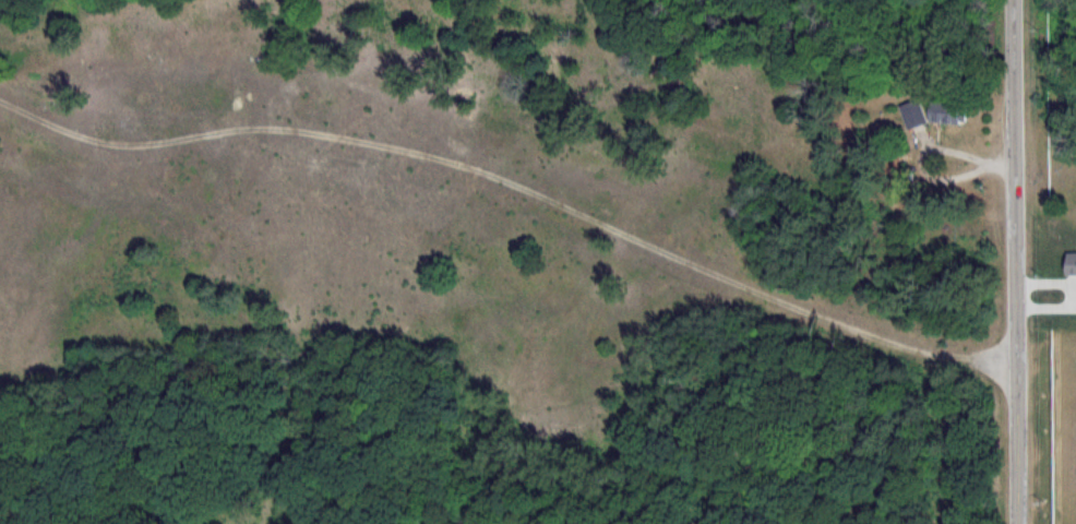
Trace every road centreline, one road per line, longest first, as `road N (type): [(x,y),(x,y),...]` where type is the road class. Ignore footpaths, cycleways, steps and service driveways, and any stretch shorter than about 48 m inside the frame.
road 1 (residential): [(287,128),(433,154),(507,179),(787,306),(918,352),(973,360),(1019,346)]
road 2 (residential): [(1021,523),(1018,0)]
road 3 (residential): [(266,523),(307,329),(287,128)]
road 4 (residential): [(287,128),(113,145),(0,99)]

